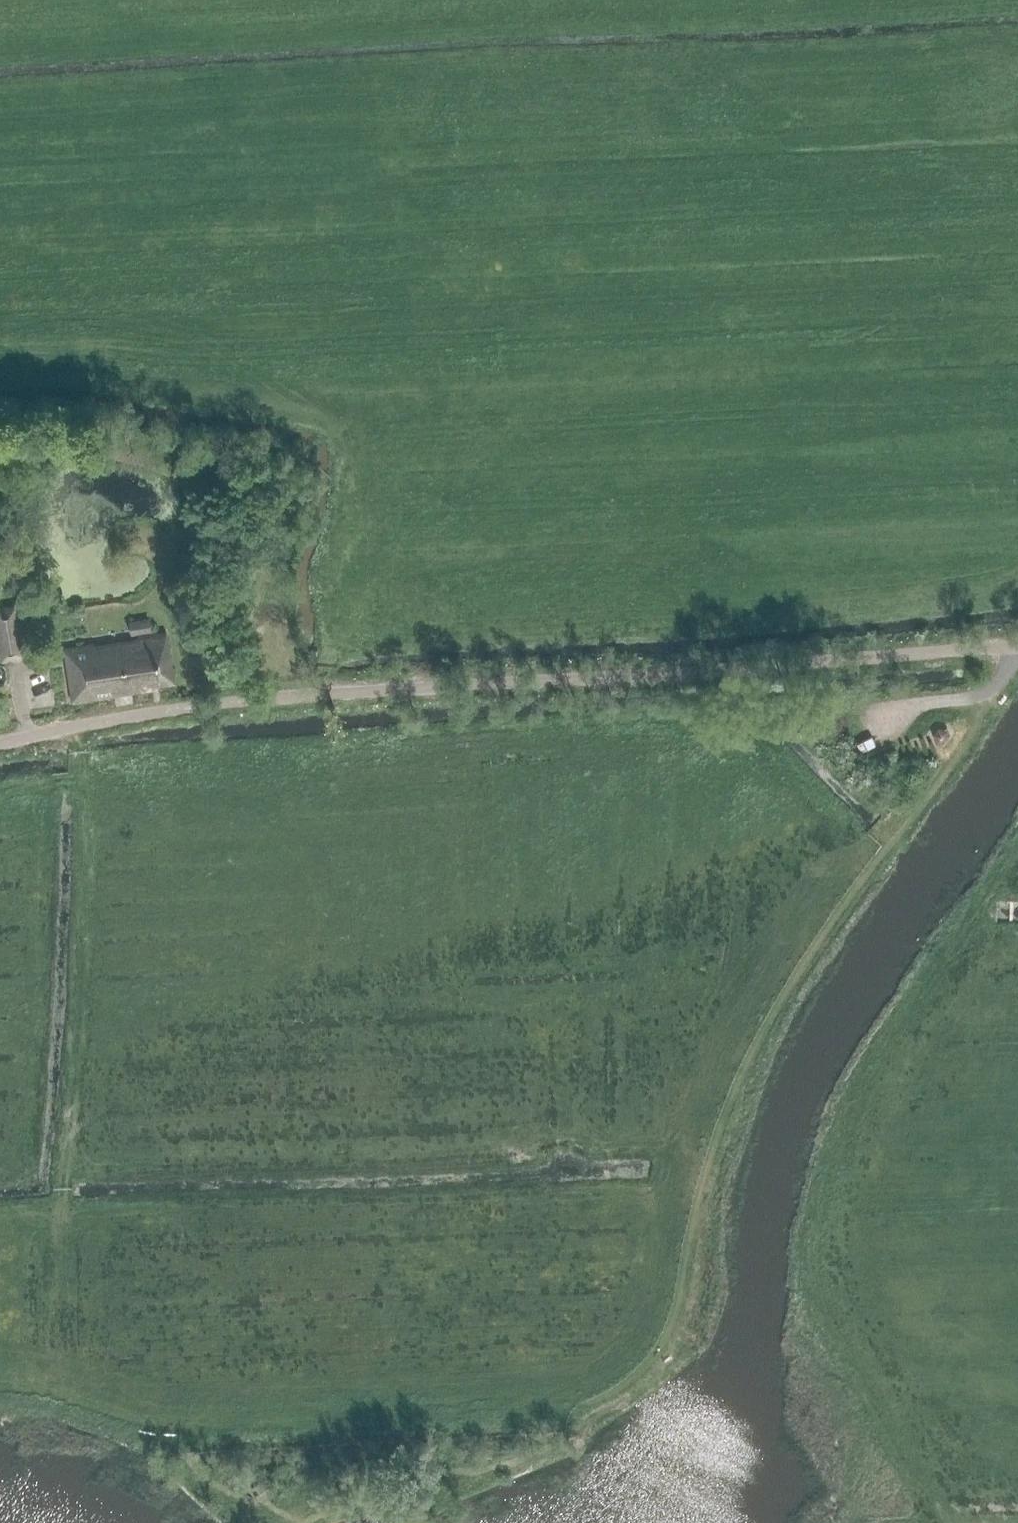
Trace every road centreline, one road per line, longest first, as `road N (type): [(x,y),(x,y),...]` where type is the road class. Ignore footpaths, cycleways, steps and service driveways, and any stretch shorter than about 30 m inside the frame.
road 1 (unclassified): [(0,745),(199,706),(1017,647)]

